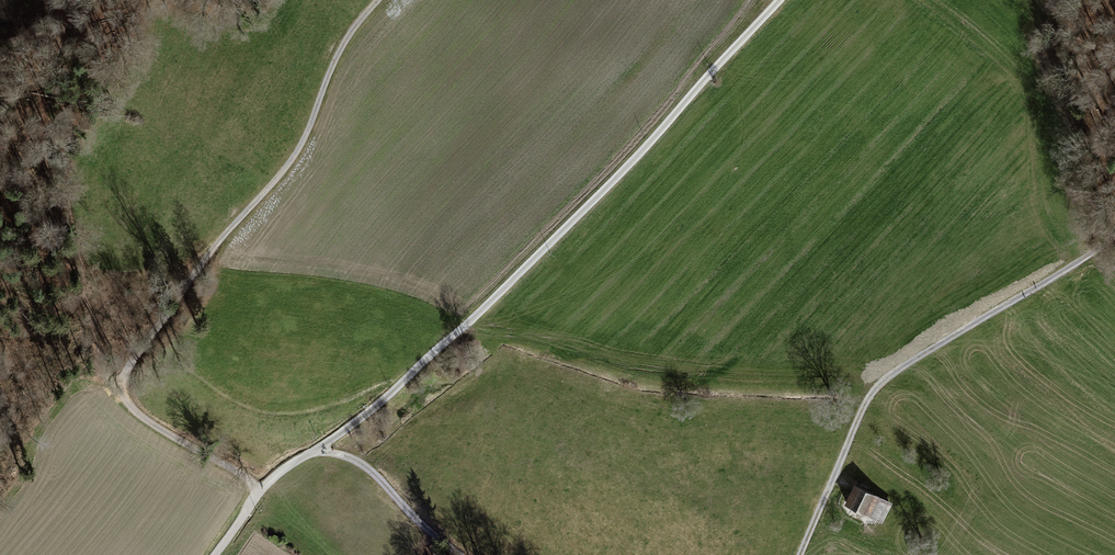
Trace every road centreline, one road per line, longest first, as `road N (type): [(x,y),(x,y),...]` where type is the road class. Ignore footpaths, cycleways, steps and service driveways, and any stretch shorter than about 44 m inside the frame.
road 1 (unclassified): [(215,554),(270,481),(356,422),(456,335),(780,0)]
road 2 (track): [(123,396),(129,356),(302,148),(343,46),(378,0)]
road 3 (track): [(801,554),(872,391),(1114,235)]
road 4 (track): [(312,454),(360,463),(462,554)]
road 5 (track): [(260,491),(151,424),(123,396)]
road 6 (track): [(1114,123),(1056,0)]

